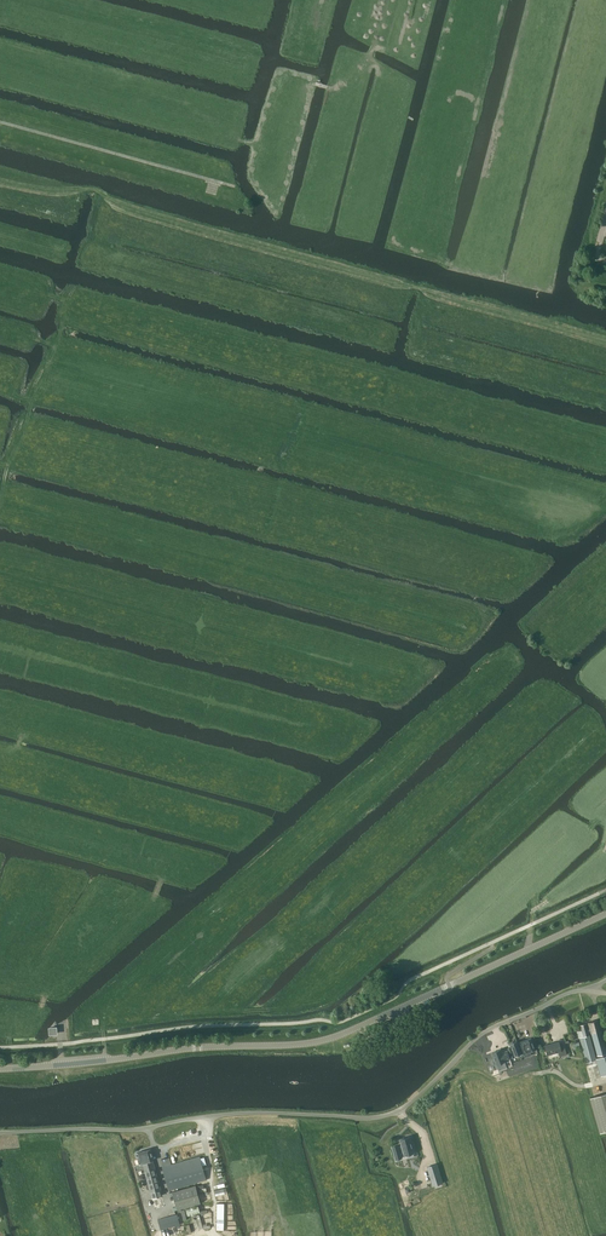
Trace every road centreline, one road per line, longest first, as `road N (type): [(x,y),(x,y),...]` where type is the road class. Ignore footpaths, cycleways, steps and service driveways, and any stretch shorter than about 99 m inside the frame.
road 1 (unclassified): [(605,980),(485,1032),(406,1106),(383,1117),(230,1113),(143,1129),(0,1131)]
road 2 (tertiary): [(605,916),(325,1041),(0,1069)]
road 3 (track): [(605,345),(205,232),(89,189),(0,179)]
road 4 (track): [(159,1235),(154,1216),(170,1211),(155,1151),(206,1136),(212,1232)]

